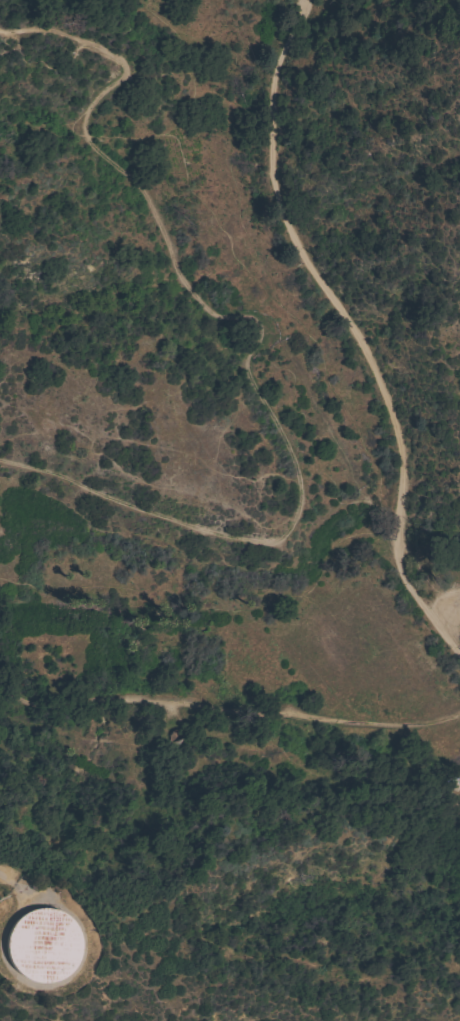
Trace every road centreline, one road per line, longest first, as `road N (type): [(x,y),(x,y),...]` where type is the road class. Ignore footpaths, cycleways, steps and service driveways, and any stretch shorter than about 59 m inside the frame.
road 1 (track): [(0,457),(167,517),(268,540),(282,533),(302,494),(282,430),(248,370),(258,324),(199,296),(180,275),(139,186),(81,132),(81,109),(112,81),(120,61),(45,27),(0,29)]
road 2 (track): [(459,655),(407,576),(409,463),(401,407),(275,186),(278,85),(289,35),(311,0)]
road 3 (track): [(459,711),(378,725),(230,702),(52,700),(0,687)]

